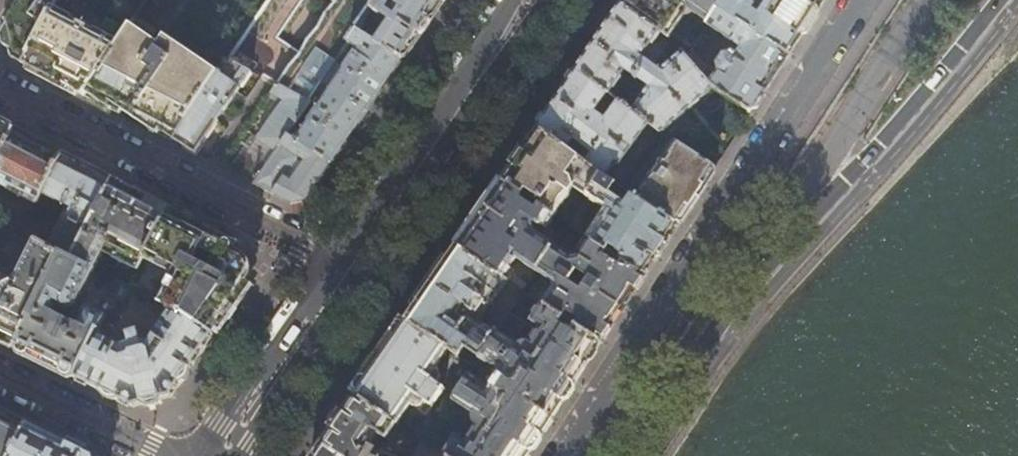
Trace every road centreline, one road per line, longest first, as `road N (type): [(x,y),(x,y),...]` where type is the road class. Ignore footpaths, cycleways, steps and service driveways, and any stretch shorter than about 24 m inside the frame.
road 1 (residential): [(562,455),(862,0)]
road 2 (primary): [(725,320),(999,0)]
road 3 (residential): [(350,267),(0,85)]
road 4 (primary): [(725,320),(926,0)]
road 5 (primary): [(532,0),(350,267)]
road 6 (primary): [(350,267),(222,455)]
road 7 (residential): [(0,374),(167,455)]
road 8 (primary): [(636,455),(725,320)]

